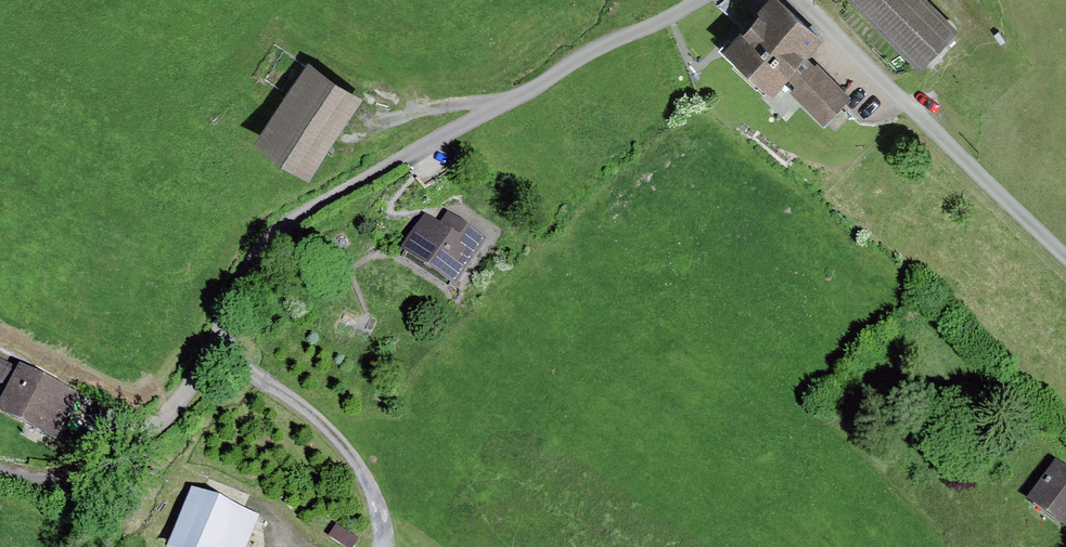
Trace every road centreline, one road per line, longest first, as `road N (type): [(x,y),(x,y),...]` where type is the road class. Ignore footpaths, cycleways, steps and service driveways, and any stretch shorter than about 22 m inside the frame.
road 1 (track): [(697,0),(280,228),(233,280),(191,381),(127,444),(32,474),(0,469)]
road 2 (track): [(806,0),(1065,257)]
road 3 (track): [(382,546),(380,503),(349,448),(315,412),(210,343)]
road 4 (track): [(346,129),(435,105),(503,103)]
road 5 (track): [(199,474),(262,507),(297,546)]

